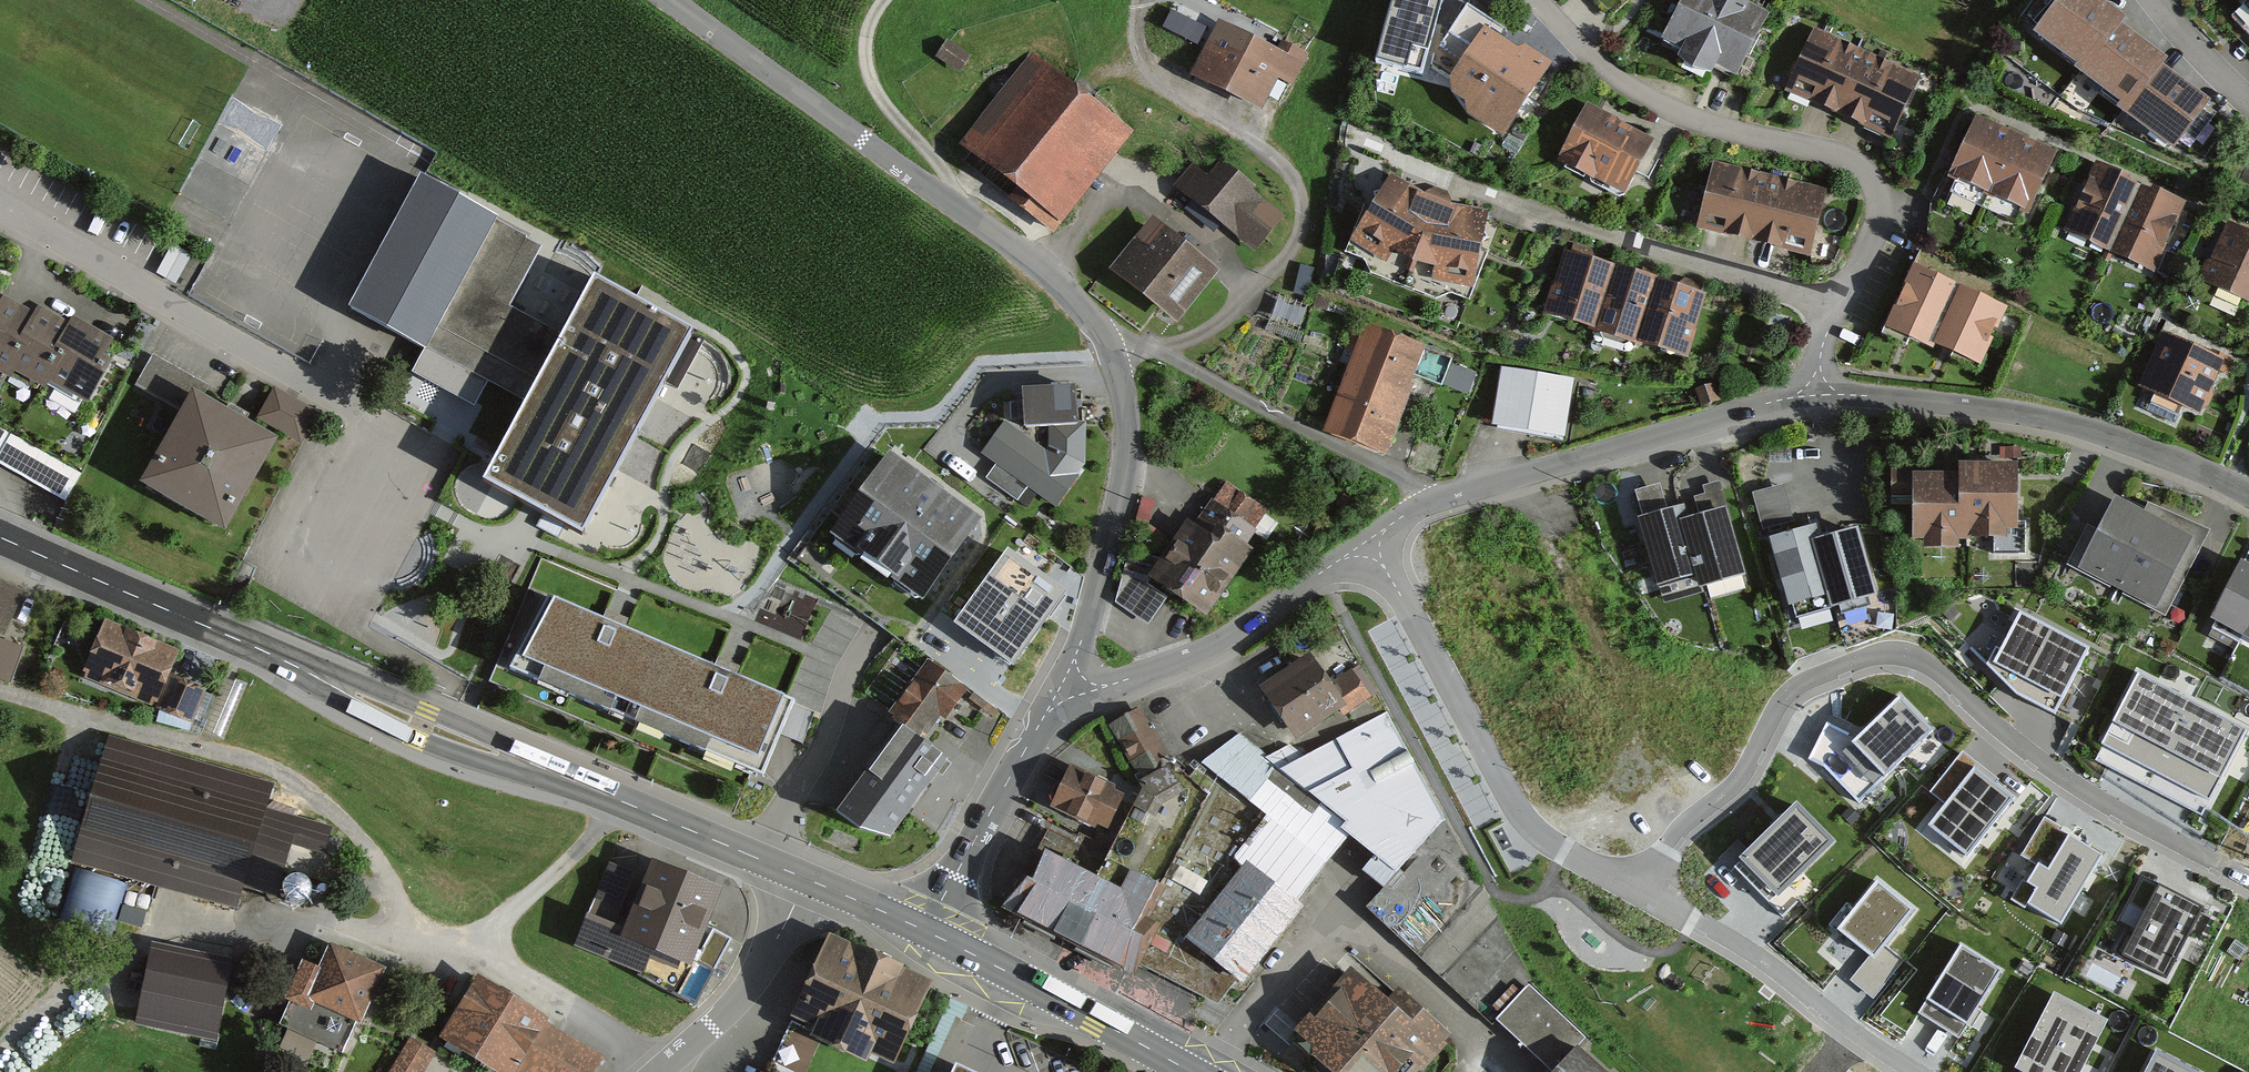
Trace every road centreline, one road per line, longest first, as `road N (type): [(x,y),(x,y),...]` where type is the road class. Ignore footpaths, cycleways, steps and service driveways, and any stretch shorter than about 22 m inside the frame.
road 1 (unclassified): [(1066,683),(1129,470),(1129,411),(1104,334),(1050,276),(669,0)]
road 2 (secondary): [(0,539),(421,724),(808,880)]
road 3 (residential): [(1637,887),(1750,760),(1787,690),(1885,652),(1926,661),(2050,766),(2248,881)]
road 4 (residential): [(1843,316),(1881,228),(1862,169),(1657,108),(1593,54),(1547,0)]
road 5 (residential): [(1369,542),(1432,497),(1809,395)]
road 6 (residential): [(1809,395),(1898,397),(2041,420),(2181,459),(2248,492)]
road 7 (residential): [(1369,542),(1522,819),(1582,864),(1637,887)]
road 8 (residential): [(1843,316),(1502,201)]
road 9 (residential): [(1066,683),(1110,685),(1195,653),(1369,542)]
road 10 (residential): [(1637,887),(1765,962),(1919,1071)]
road 11 (secondary): [(931,934),(1191,1071)]
road 12 (unclassified): [(931,934),(1066,683)]
road 13 (track): [(956,212),(944,171),(879,96),(868,71),(869,28),(884,0)]
road 14 (residential): [(666,1071),(741,999),(808,880)]
road 15 (residential): [(2248,94),(2151,0)]
road 16 (secondary): [(808,880),(931,934)]

